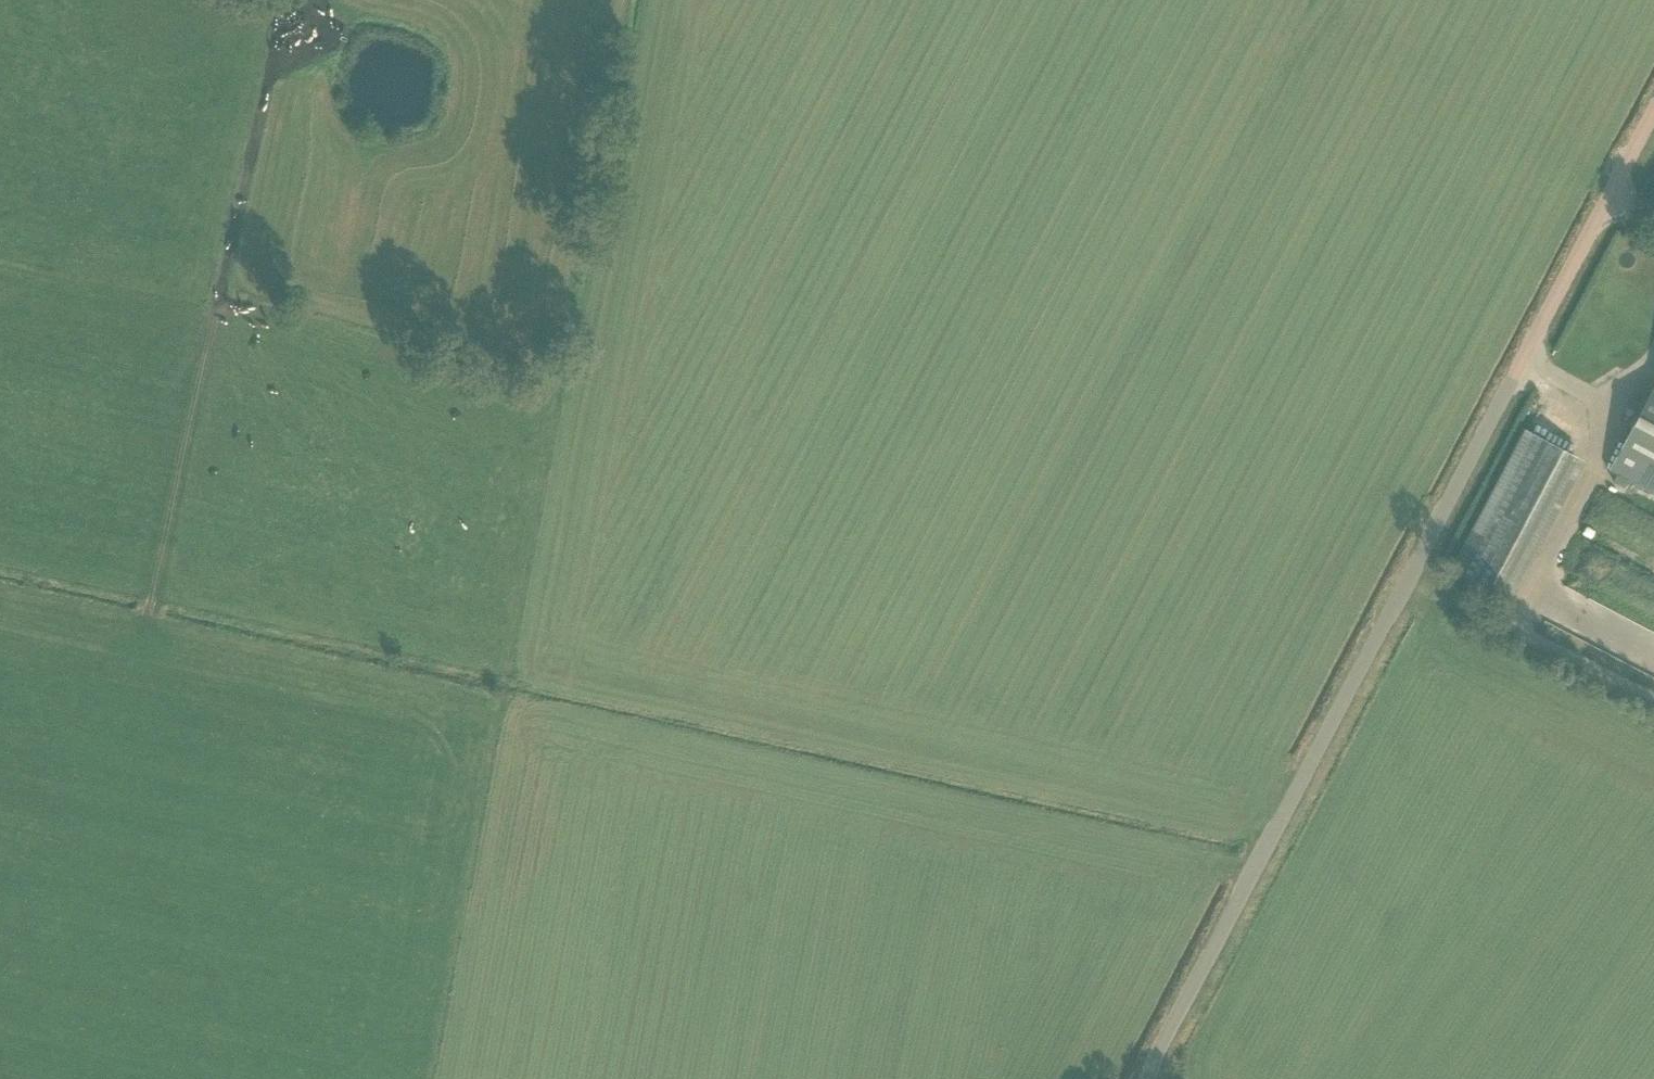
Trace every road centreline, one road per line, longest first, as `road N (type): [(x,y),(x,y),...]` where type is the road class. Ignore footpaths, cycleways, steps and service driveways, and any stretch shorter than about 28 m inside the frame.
road 1 (unclassified): [(1145,1078),(1653,111)]

